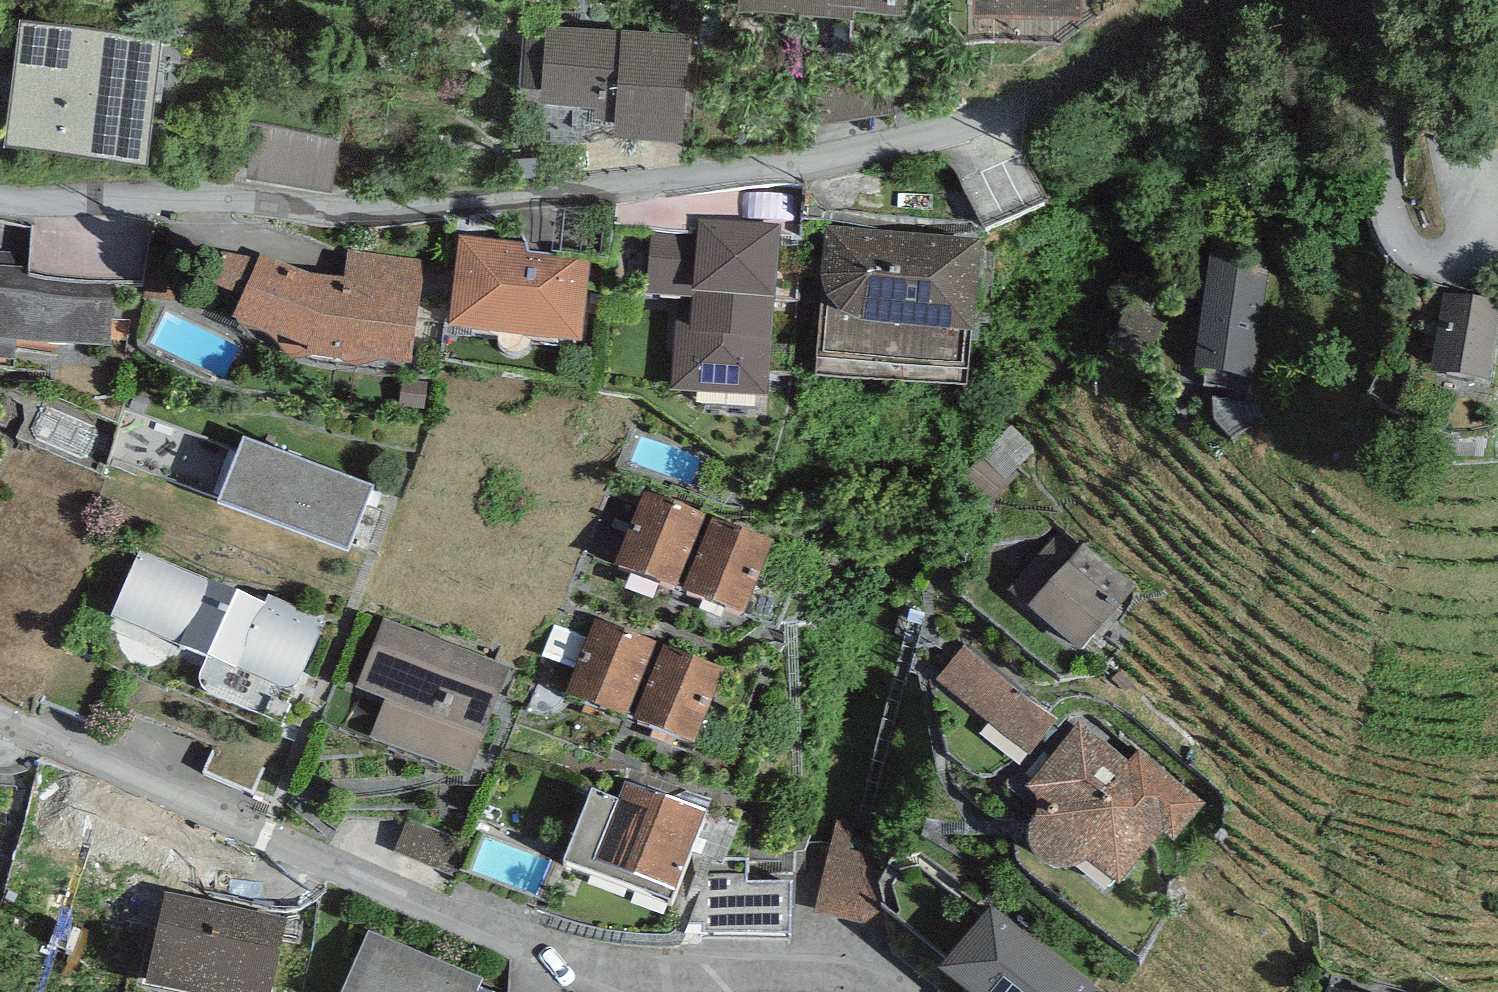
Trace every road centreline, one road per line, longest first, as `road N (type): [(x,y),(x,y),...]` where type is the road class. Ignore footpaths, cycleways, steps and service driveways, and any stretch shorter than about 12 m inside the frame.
road 1 (residential): [(0,200),(245,198),(388,213),(785,167),(967,127),(1212,0)]
road 2 (residential): [(880,991),(836,980),(623,968),(521,941),(0,719)]
road 3 (residential): [(1360,0),(1382,38),(1390,189),(1404,232),(1439,250),(1477,239),(1489,174)]

